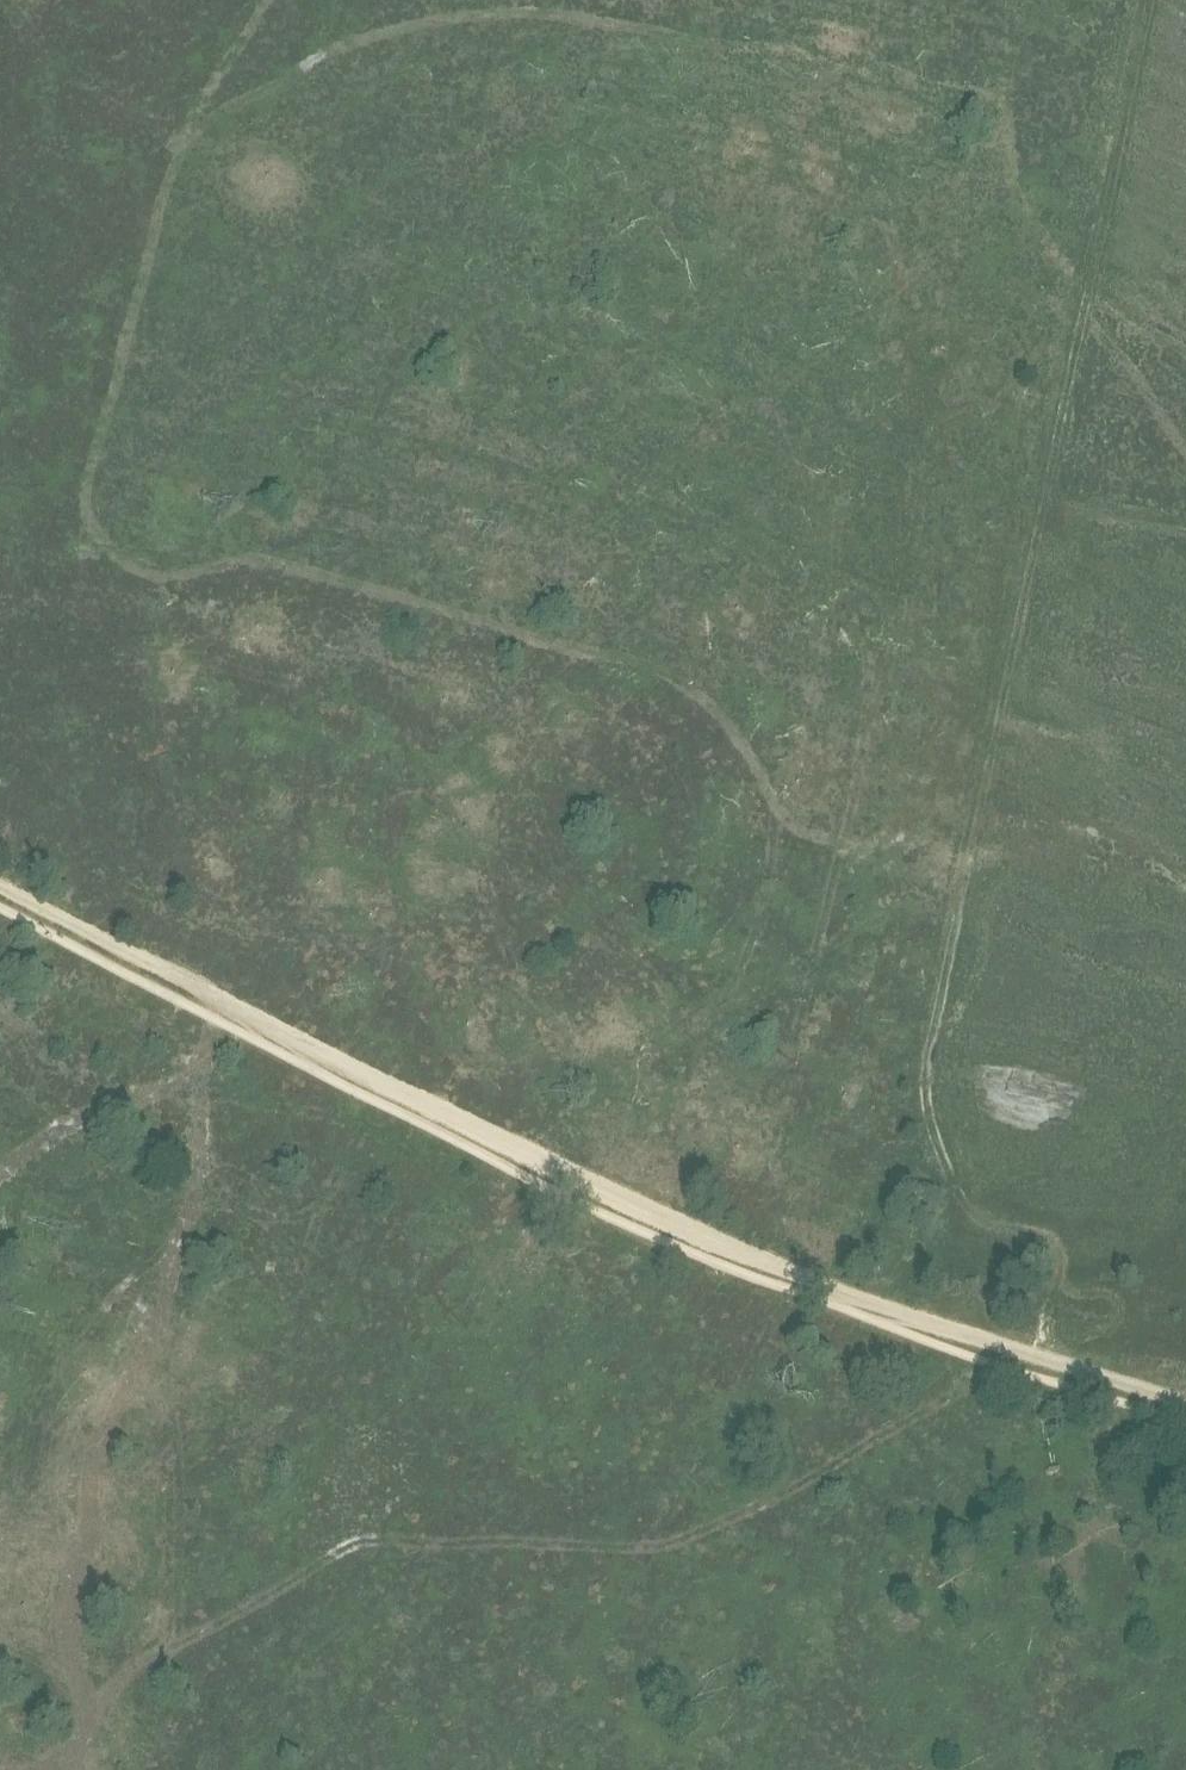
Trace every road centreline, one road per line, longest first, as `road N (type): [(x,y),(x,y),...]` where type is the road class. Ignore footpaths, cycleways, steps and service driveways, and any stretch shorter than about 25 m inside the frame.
road 1 (track): [(1185,1405),(772,1266),(0,887)]

